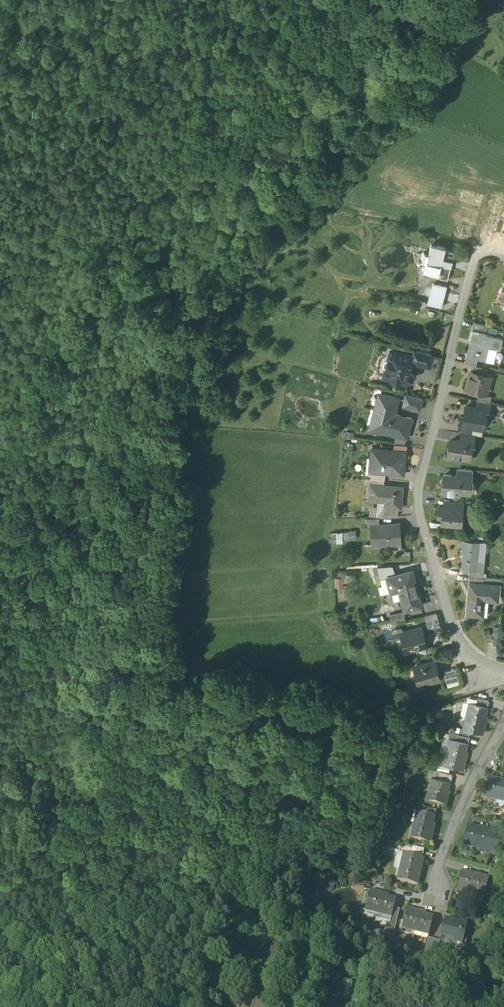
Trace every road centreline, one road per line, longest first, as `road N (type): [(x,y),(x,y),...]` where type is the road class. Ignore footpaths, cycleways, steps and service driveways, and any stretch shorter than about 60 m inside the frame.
road 1 (residential): [(503,670),(467,649),(455,631),(419,496),(476,251),(503,259)]
road 2 (residential): [(503,729),(446,840),(432,899)]

